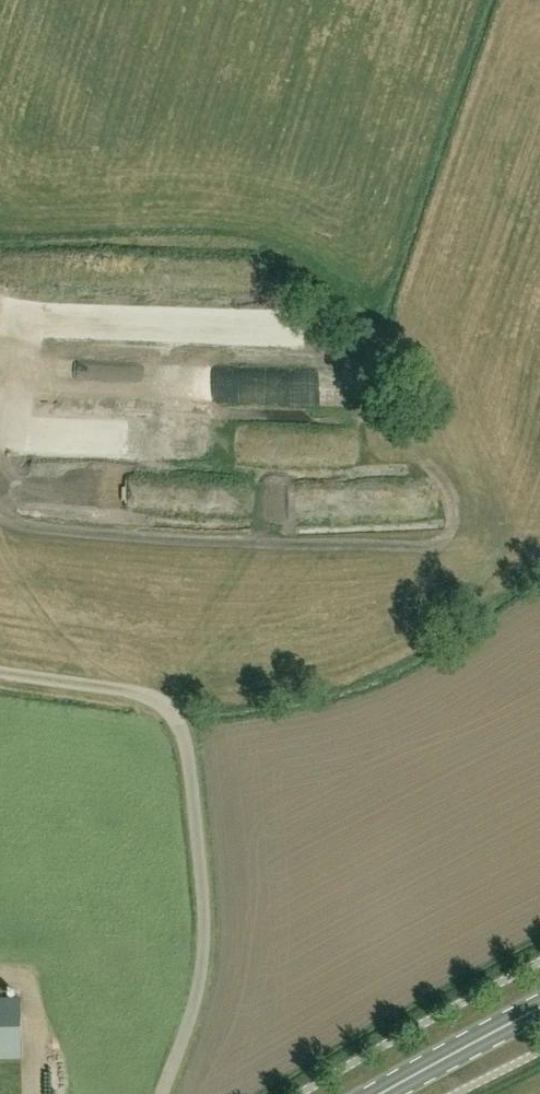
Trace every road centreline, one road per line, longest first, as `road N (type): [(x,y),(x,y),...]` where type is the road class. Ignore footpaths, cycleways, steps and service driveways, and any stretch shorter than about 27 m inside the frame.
road 1 (secondary): [(383,1093),(539,1010)]

